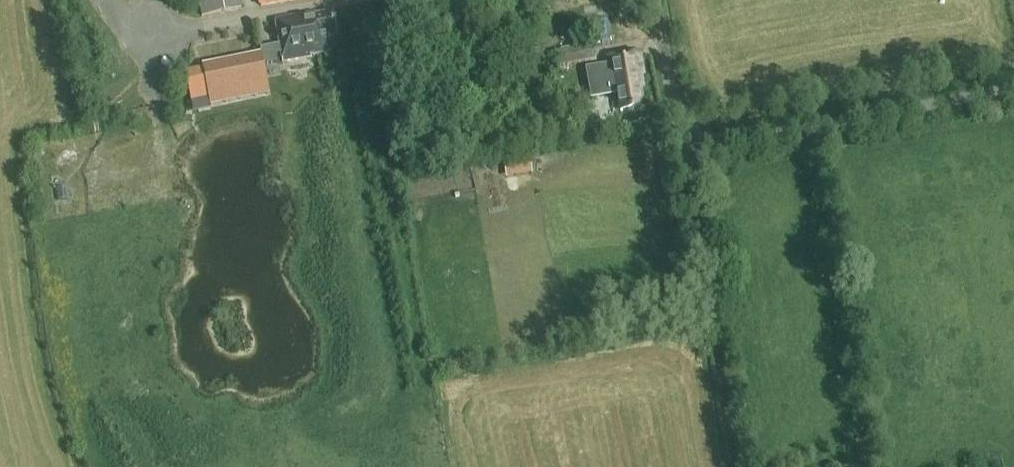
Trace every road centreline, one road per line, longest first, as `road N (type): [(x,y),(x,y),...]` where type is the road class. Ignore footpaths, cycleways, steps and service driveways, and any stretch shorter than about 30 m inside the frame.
road 1 (unclassified): [(656,0),(685,156),(1013,91)]
road 2 (track): [(685,156),(742,466)]

